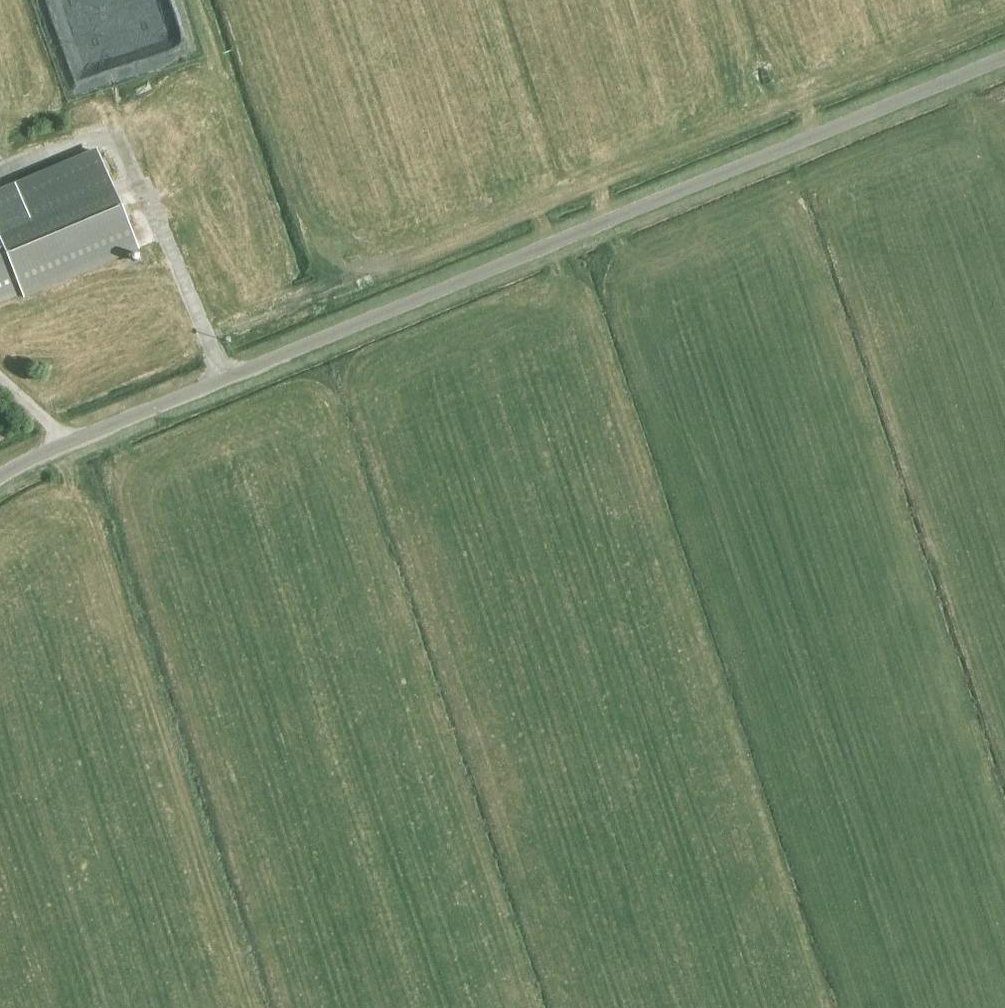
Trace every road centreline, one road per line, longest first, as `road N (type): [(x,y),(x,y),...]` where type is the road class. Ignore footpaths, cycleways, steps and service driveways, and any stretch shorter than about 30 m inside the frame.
road 1 (unclassified): [(0,476),(1004,58)]

